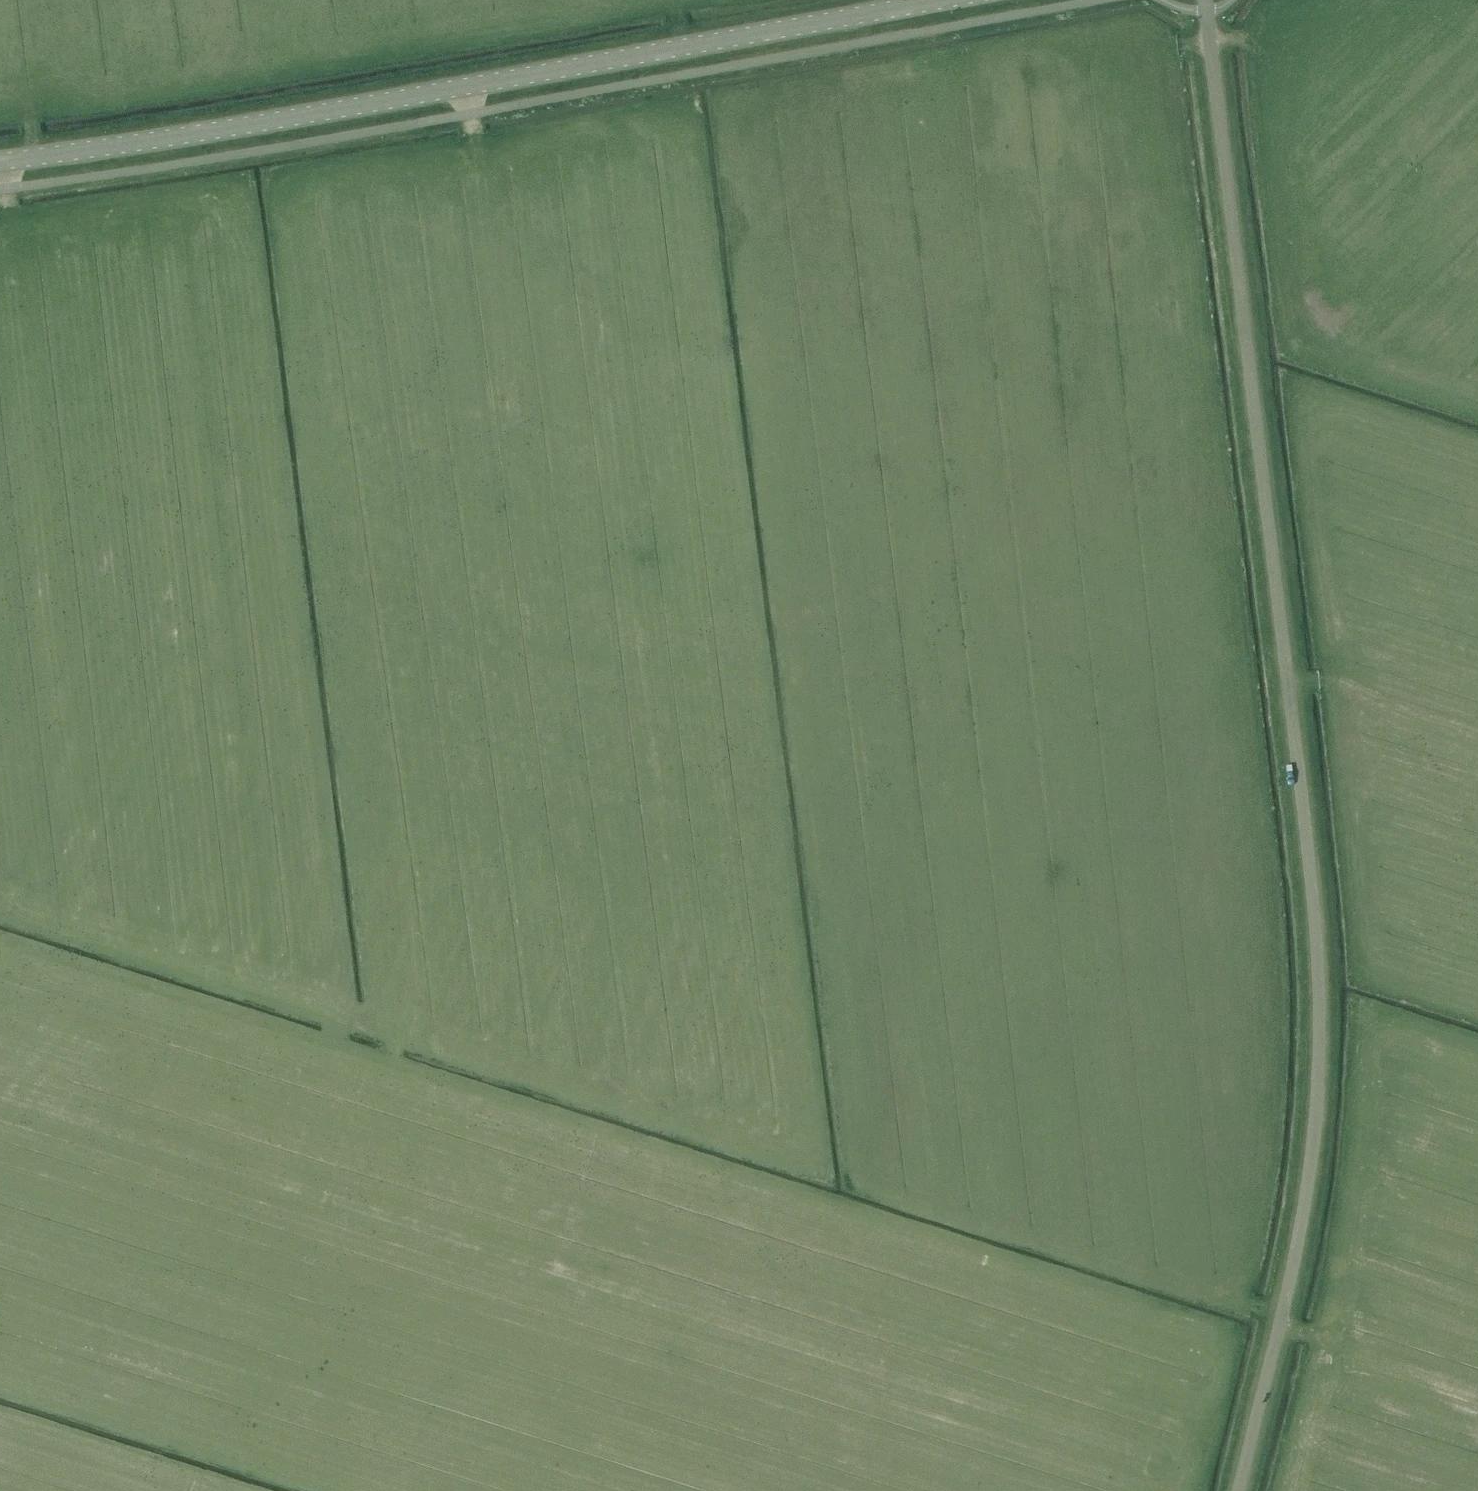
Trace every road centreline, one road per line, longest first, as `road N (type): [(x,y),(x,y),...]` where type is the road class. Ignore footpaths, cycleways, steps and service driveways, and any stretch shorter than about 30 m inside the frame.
road 1 (unclassified): [(1242,1490),(1302,1247),(1333,1000),(1207,0)]
road 2 (tertiary): [(0,160),(203,132),(935,0)]

